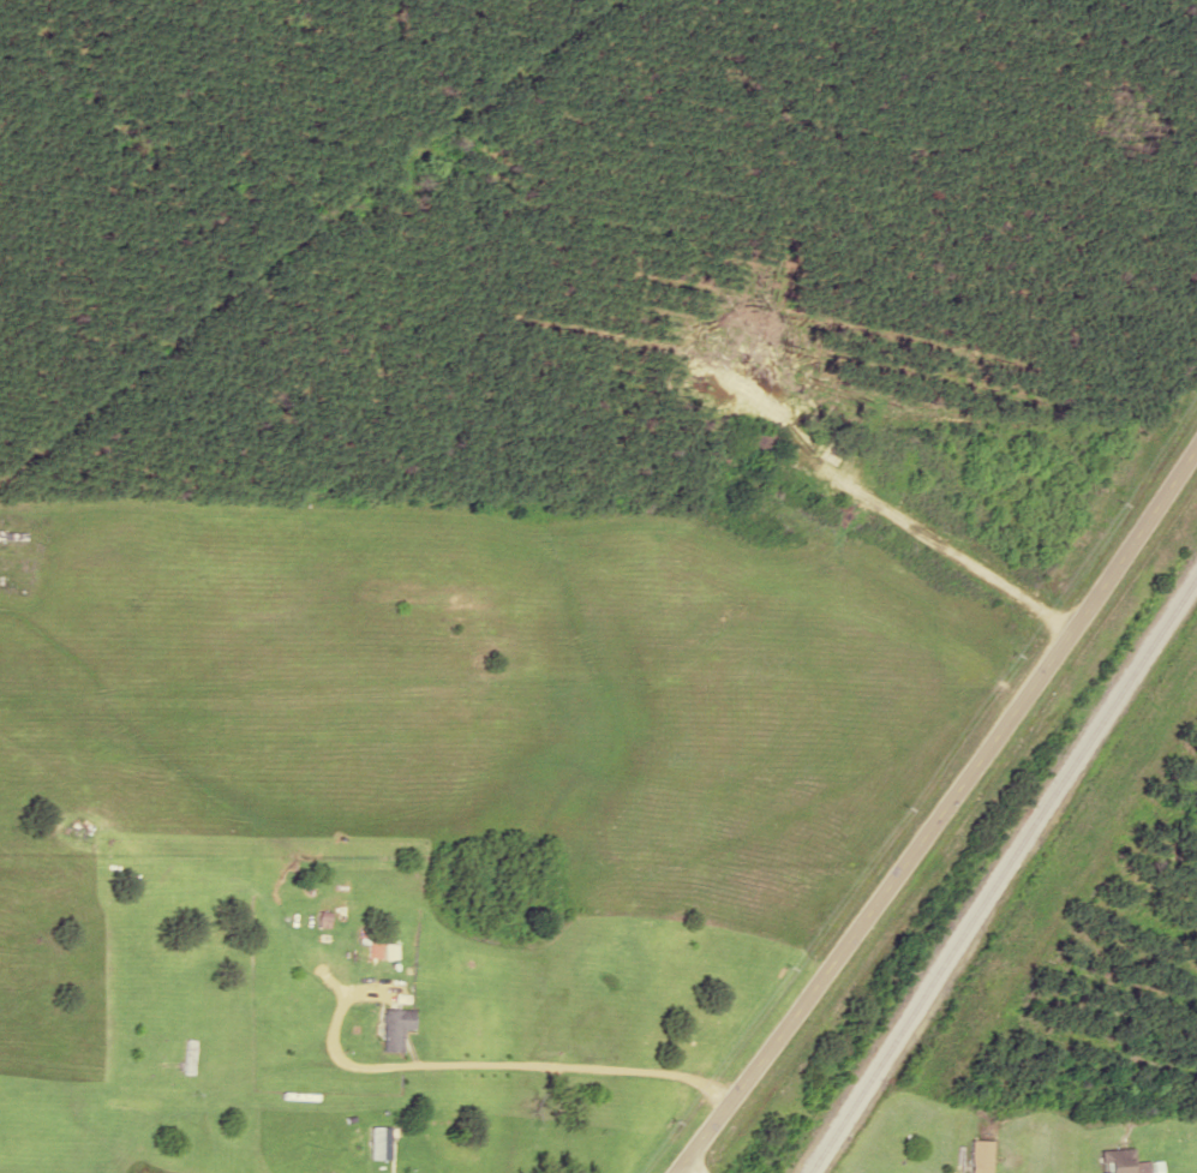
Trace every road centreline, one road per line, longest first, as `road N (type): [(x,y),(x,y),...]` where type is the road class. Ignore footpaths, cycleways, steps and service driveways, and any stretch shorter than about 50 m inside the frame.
road 1 (primary): [(678,1163),(1027,702),(1196,440)]

